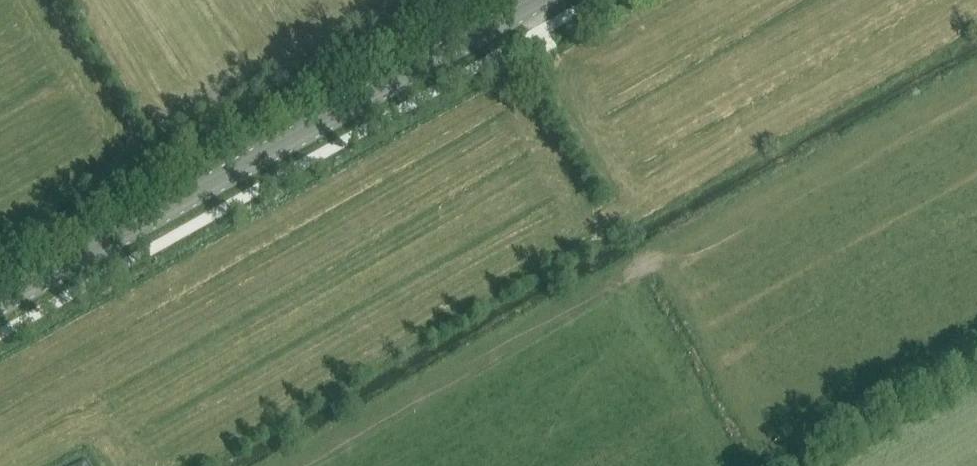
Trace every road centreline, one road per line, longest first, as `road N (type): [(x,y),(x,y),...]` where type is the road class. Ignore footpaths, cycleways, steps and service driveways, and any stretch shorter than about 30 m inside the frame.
road 1 (secondary): [(0,308),(536,0)]

